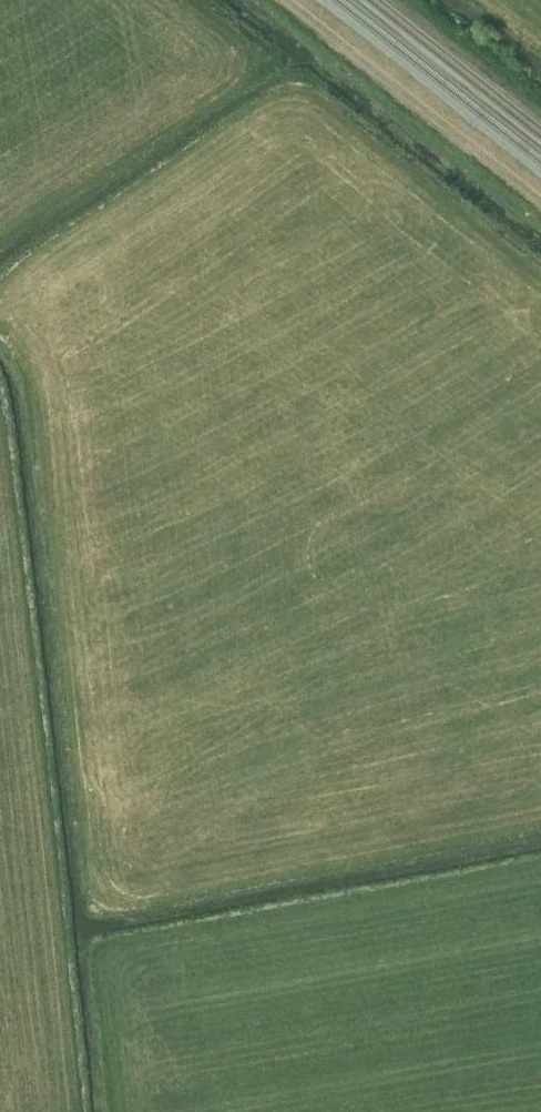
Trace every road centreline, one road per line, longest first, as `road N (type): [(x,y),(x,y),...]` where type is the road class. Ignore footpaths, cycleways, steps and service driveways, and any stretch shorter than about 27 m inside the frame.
road 1 (track): [(540,202),(286,0)]

